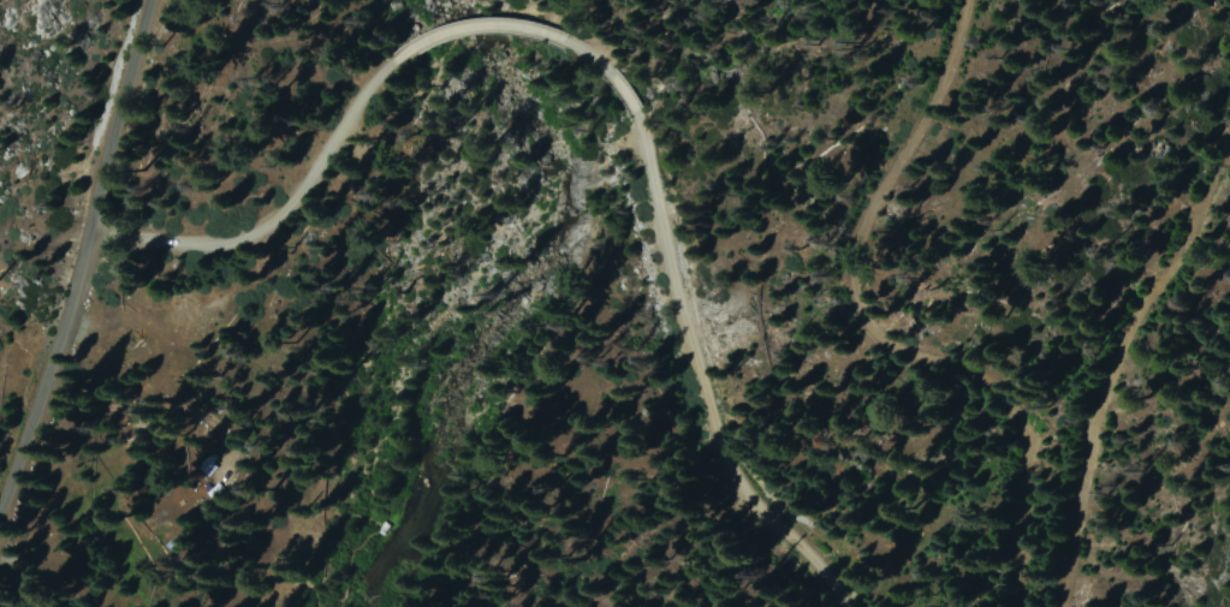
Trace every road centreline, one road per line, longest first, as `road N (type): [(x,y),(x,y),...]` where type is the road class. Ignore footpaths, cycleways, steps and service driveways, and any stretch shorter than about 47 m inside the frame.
road 1 (residential): [(841,606),(725,441),(691,356),(623,87),(582,47),(546,34),(506,24),(442,31)]
road 2 (track): [(1081,487),(885,303),(898,192),(1001,0)]
road 3 (track): [(1072,606),(1081,487),(1119,447),(1229,189)]
road 4 (residential): [(442,31),(396,54),(278,215),(237,240),(160,245),(90,228)]
road 5 (residential): [(0,505),(90,228)]
road 6 (residential): [(90,228),(147,0)]

